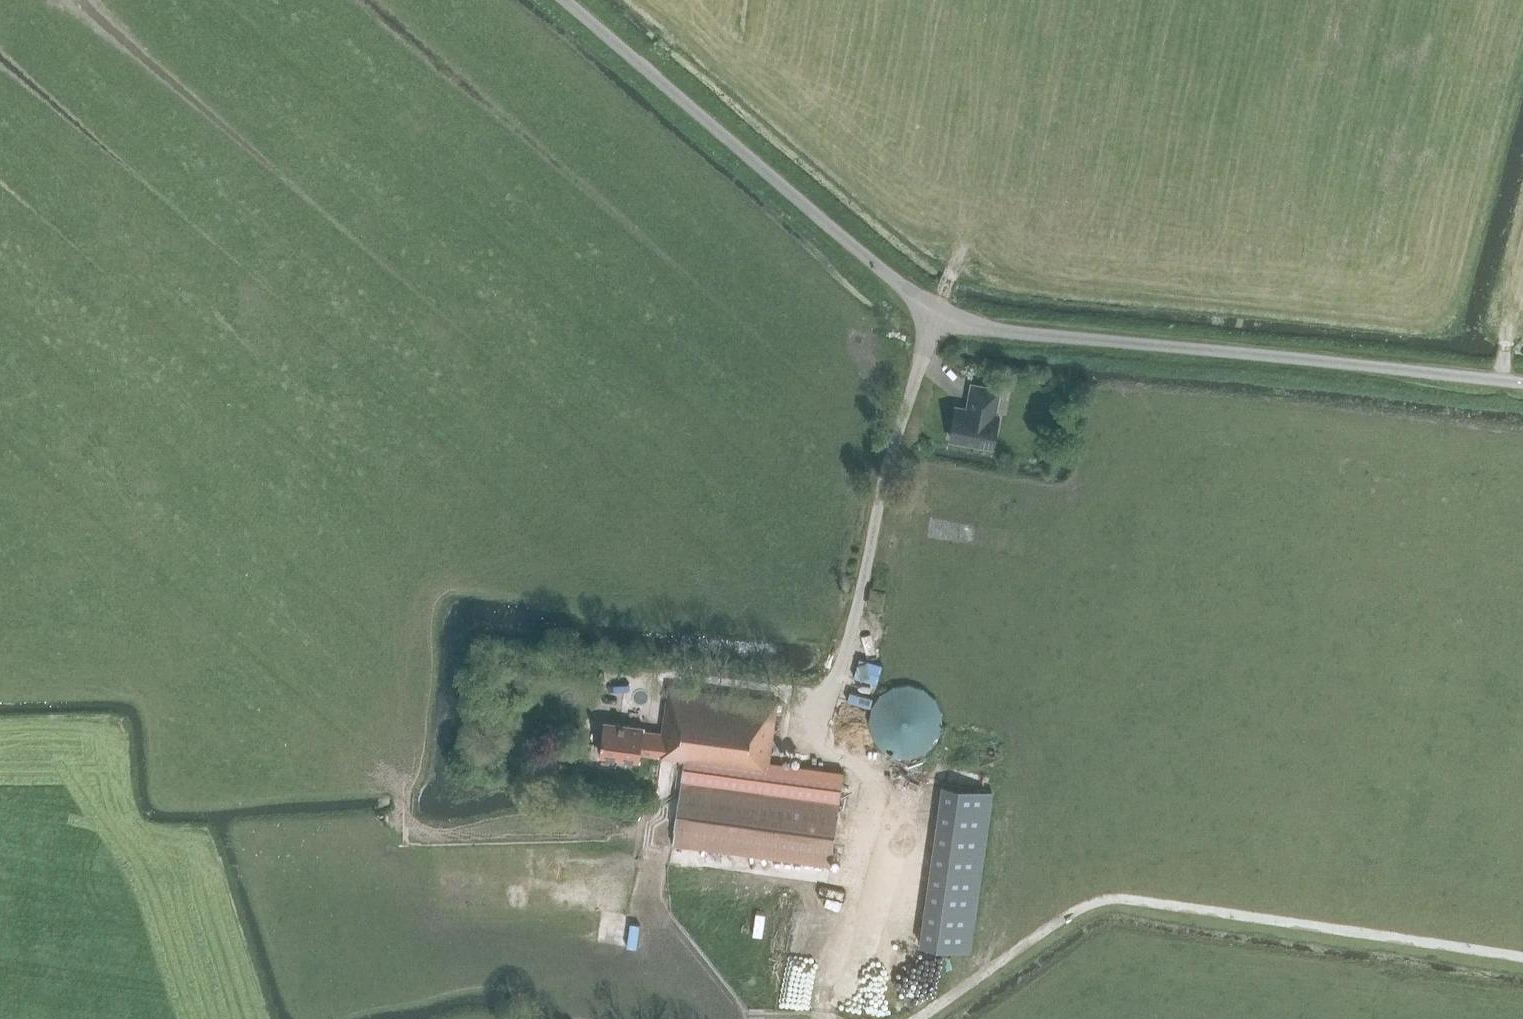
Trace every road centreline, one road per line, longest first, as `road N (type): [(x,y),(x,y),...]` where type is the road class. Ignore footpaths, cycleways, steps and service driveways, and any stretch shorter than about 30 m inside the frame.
road 1 (unclassified): [(1522,383),(975,324),(902,285),(565,0)]
road 2 (track): [(919,1018),(1102,898),(1522,959)]
road 3 (track): [(827,723),(819,749),(879,777),(822,986),(824,1018)]

